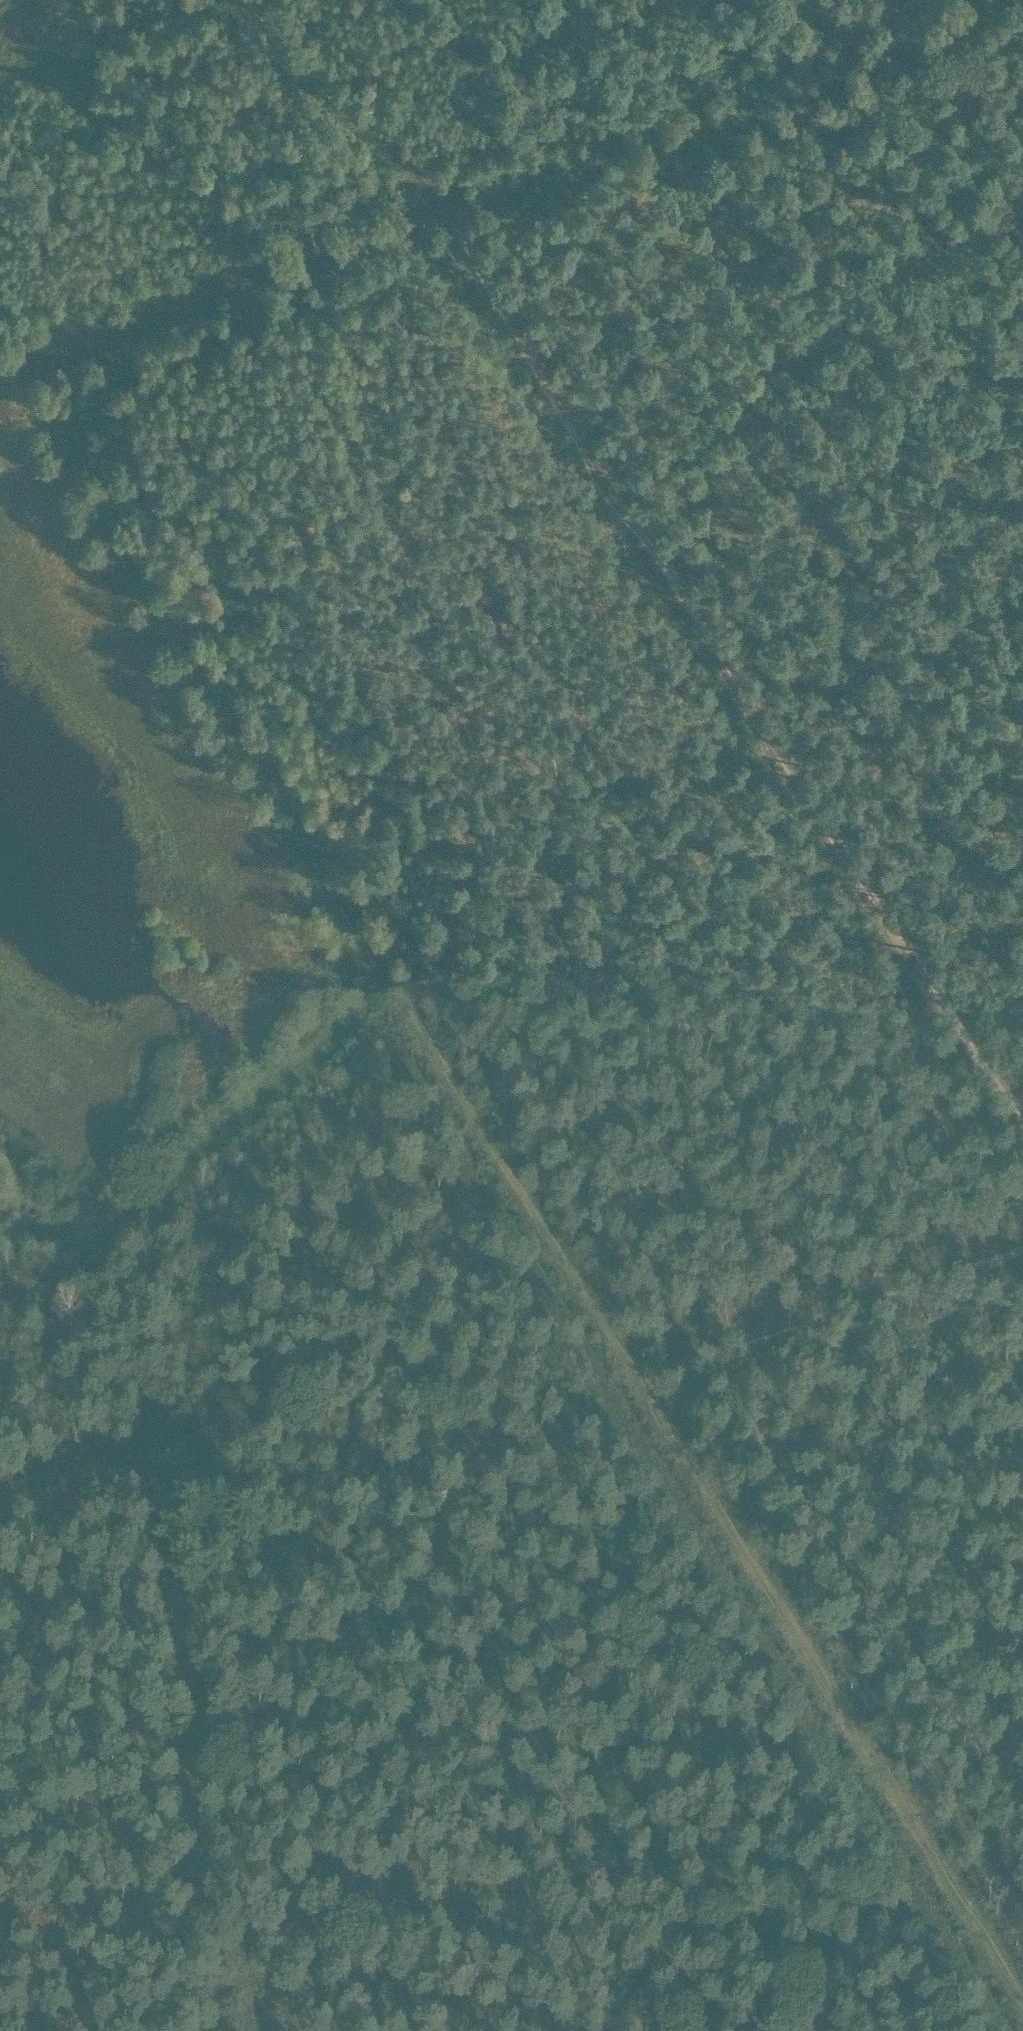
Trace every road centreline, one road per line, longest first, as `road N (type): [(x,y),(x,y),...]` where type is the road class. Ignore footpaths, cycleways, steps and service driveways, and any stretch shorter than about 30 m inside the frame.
road 1 (track): [(1022,1145),(436,211),(237,0)]
road 2 (track): [(0,1238),(121,1229),(387,995),(633,1394)]
road 3 (track): [(633,1394),(1022,2019)]
road 4 (track): [(858,43),(876,68),(996,0)]

